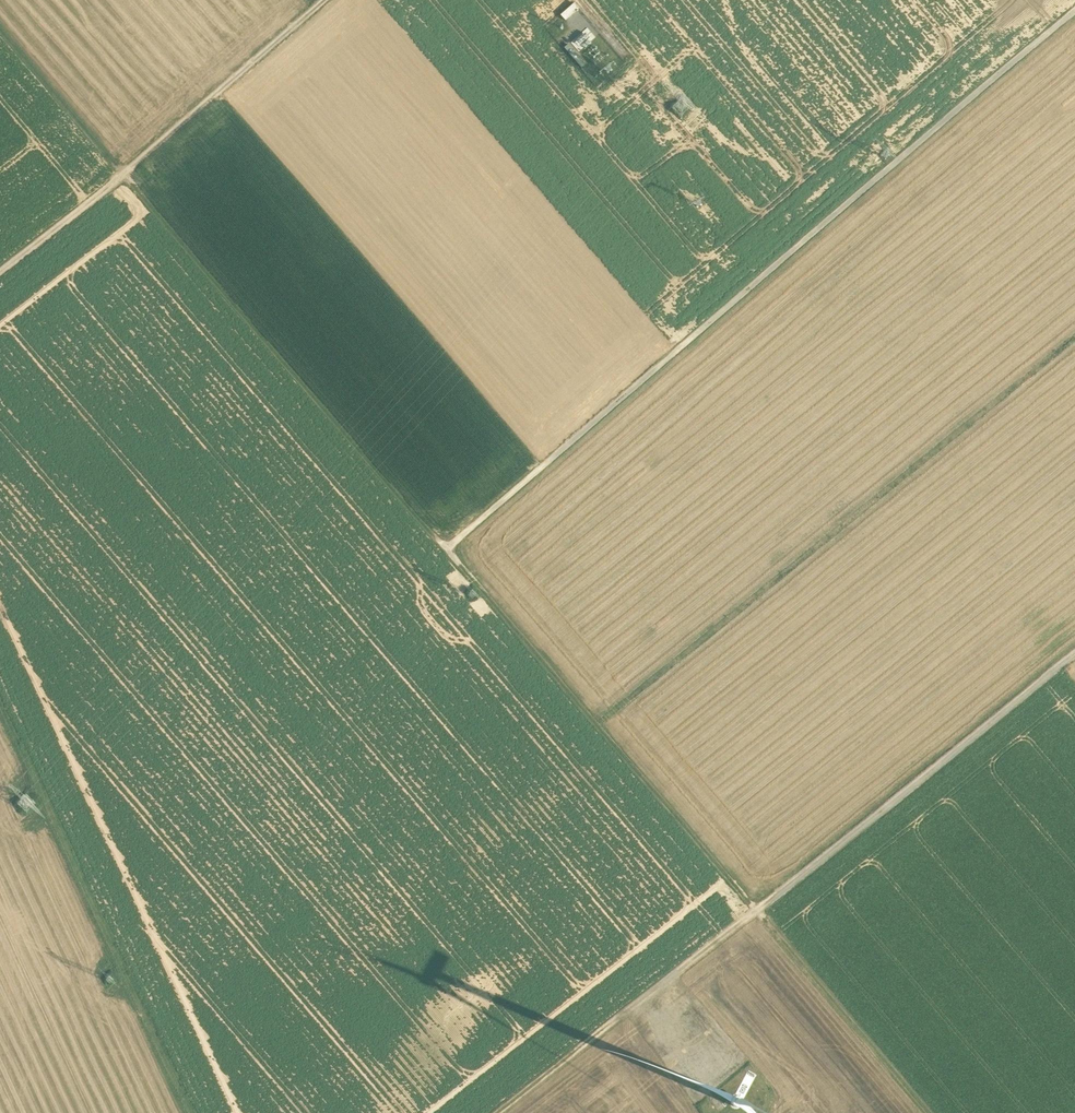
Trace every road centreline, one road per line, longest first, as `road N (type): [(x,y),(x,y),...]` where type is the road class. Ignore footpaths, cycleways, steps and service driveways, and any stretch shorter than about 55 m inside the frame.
road 1 (track): [(1074,26),(457,558)]
road 2 (track): [(512,1112),(759,913),(457,558)]
road 3 (track): [(929,1112),(759,913),(1074,657)]
road 4 (track): [(0,25),(421,518)]
road 5 (track): [(0,696),(193,1112)]
road 6 (track): [(0,276),(344,0)]

